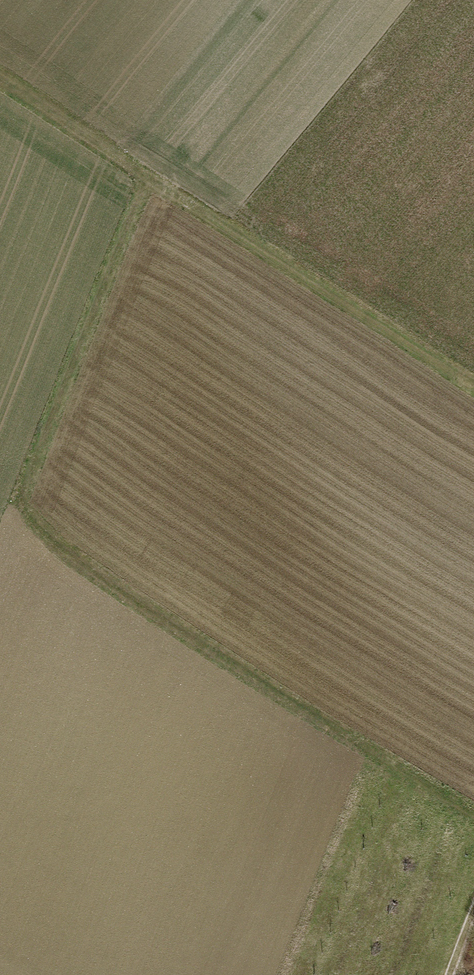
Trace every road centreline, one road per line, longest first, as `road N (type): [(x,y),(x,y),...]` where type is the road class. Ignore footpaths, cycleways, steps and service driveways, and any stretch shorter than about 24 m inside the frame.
road 1 (track): [(473,811),(77,554),(25,496),(148,181)]
road 2 (track): [(473,393),(0,84)]

